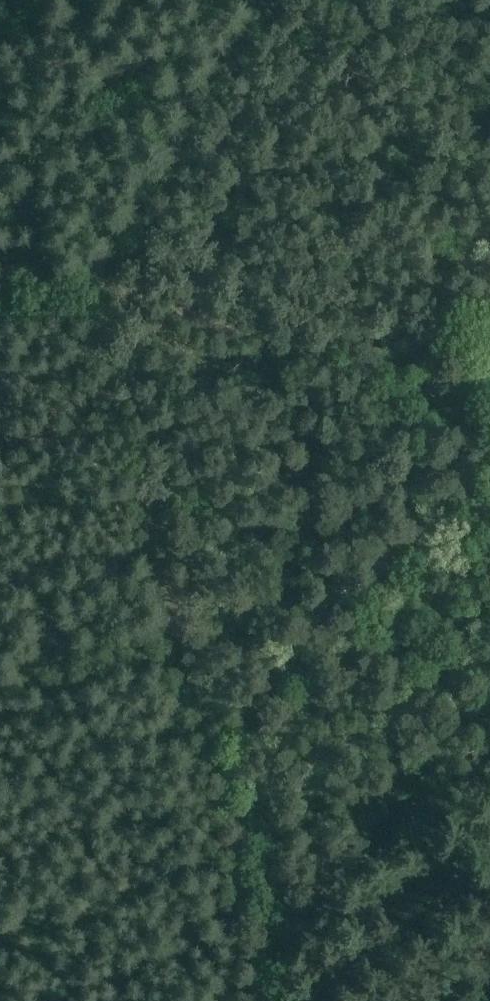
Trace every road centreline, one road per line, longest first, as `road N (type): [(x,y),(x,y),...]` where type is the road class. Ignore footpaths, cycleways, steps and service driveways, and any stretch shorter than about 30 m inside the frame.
road 1 (track): [(101,290),(489,405)]

